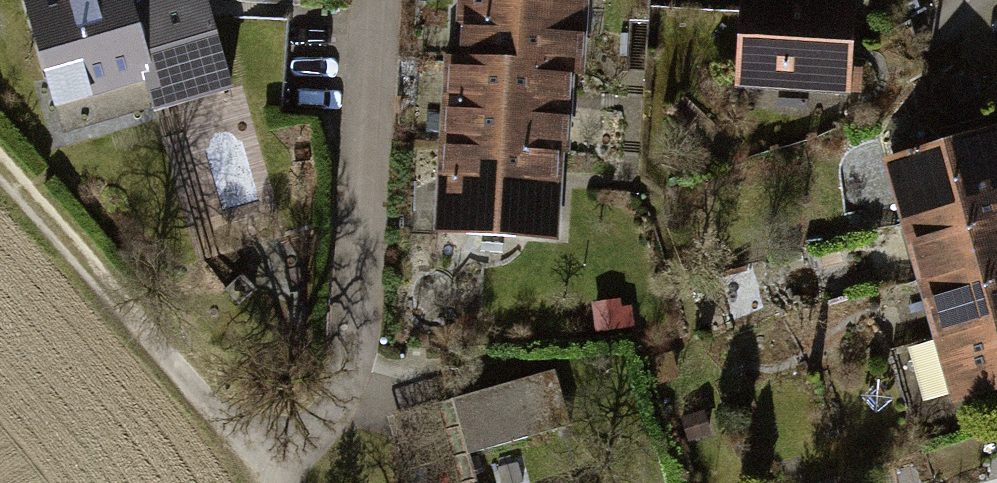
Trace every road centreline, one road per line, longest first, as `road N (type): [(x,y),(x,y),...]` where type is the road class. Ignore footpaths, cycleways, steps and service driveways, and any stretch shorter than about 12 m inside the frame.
road 1 (residential): [(378,0),(358,334),(338,398),(271,477)]
road 2 (track): [(0,172),(274,482)]

